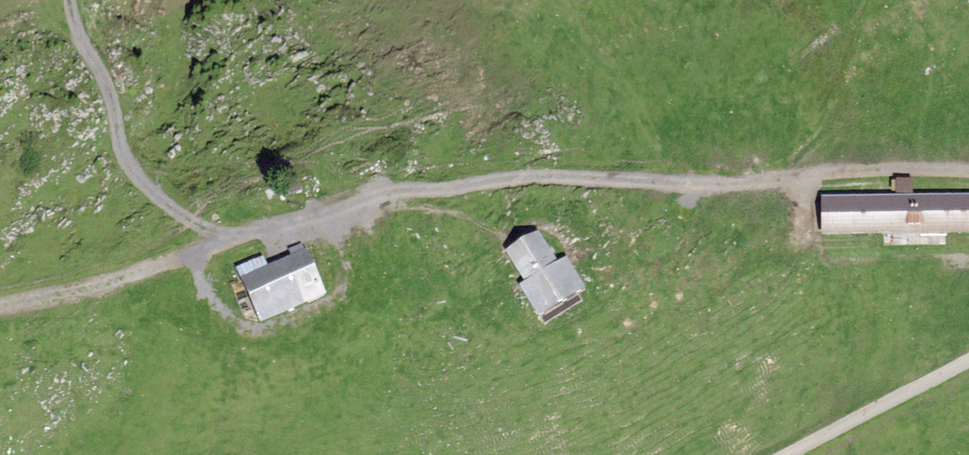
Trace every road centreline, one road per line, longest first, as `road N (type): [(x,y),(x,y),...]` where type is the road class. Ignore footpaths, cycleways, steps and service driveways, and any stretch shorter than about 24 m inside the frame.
road 1 (track): [(228,244),(397,197),(514,181),(925,175)]
road 2 (track): [(71,0),(132,173),(228,244)]
road 3 (track): [(783,454),(968,359)]

